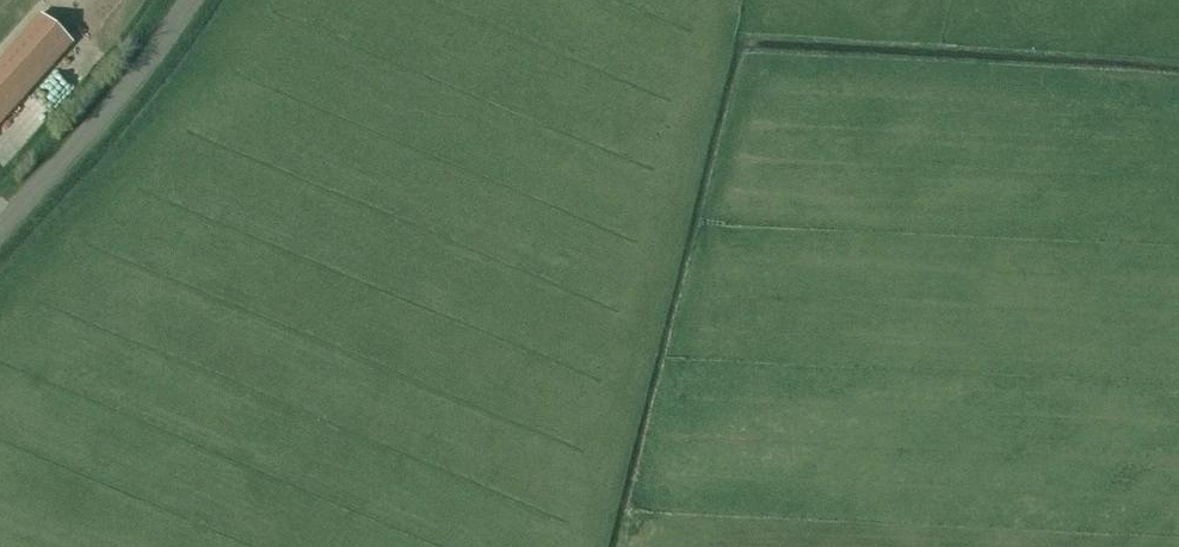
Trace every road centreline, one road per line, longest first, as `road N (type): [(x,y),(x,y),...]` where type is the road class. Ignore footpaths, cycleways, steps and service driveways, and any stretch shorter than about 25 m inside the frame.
road 1 (unclassified): [(0,230),(132,81),(190,0)]

